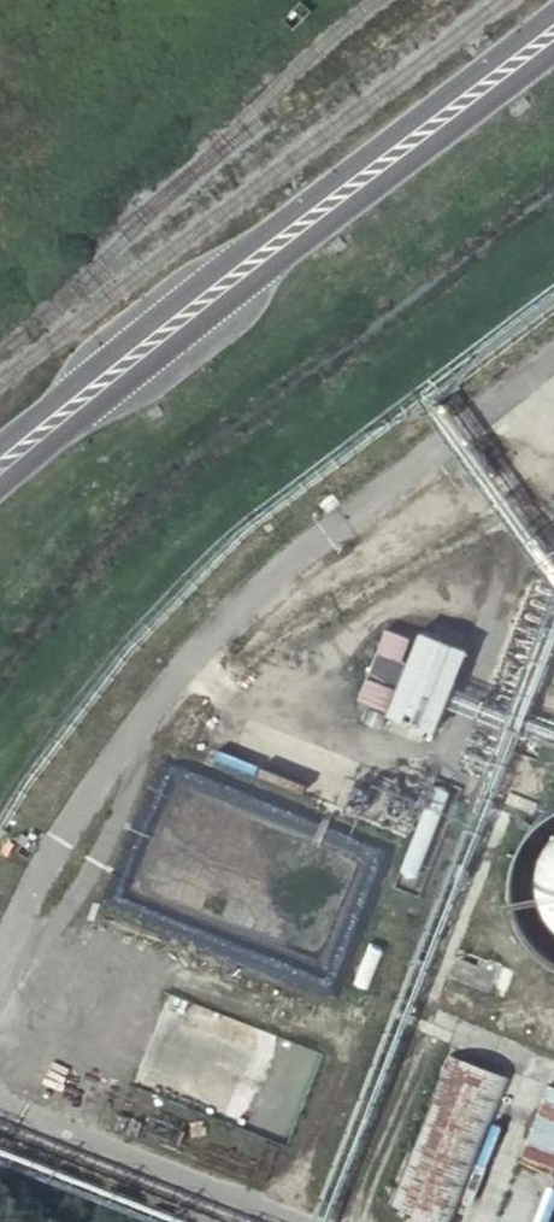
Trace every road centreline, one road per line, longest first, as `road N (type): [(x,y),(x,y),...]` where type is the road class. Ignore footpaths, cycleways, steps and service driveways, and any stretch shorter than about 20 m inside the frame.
road 1 (secondary): [(553,33),(0,462)]

